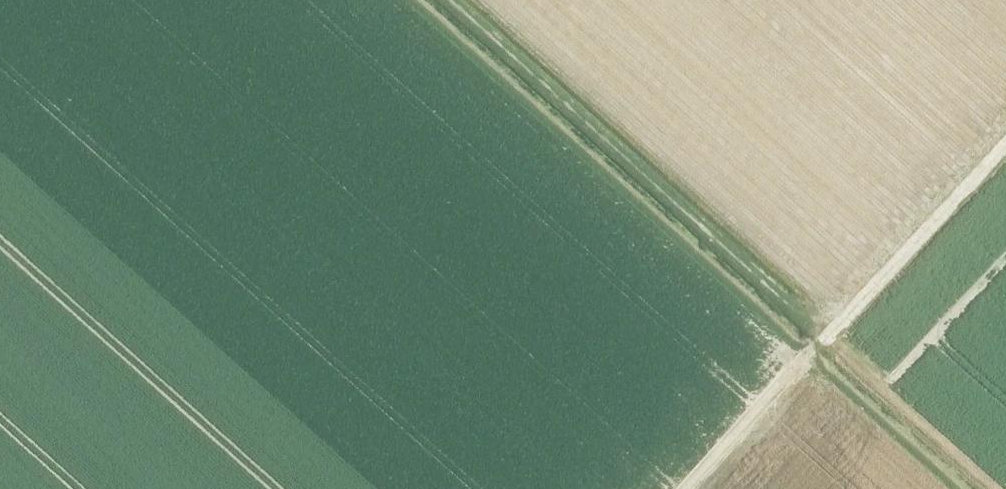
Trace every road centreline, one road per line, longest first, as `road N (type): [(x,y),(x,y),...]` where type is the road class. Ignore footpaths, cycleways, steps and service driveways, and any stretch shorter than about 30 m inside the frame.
road 1 (track): [(788,382),(1005,151)]

